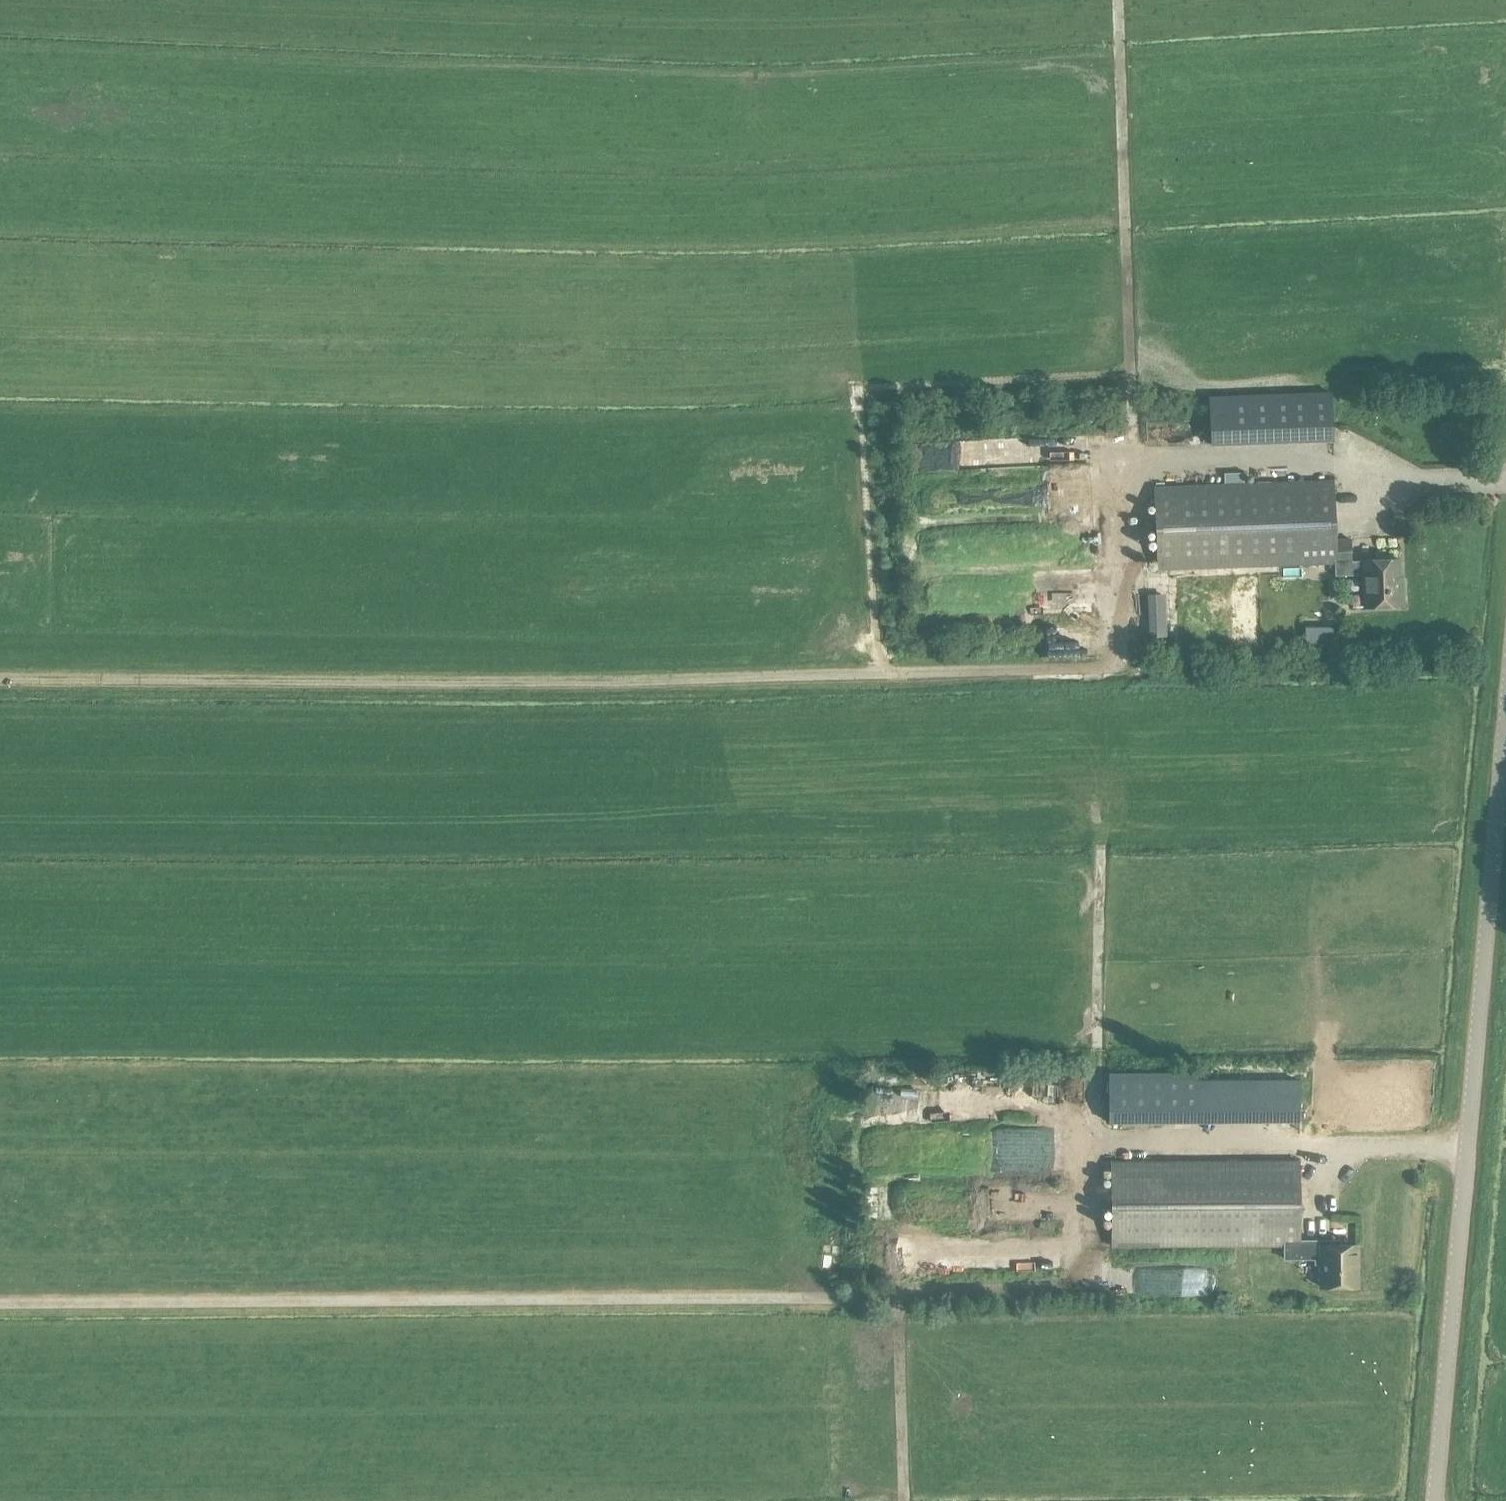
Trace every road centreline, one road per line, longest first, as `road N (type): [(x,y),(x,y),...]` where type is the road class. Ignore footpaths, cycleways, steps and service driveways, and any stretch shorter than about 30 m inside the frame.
road 1 (track): [(0,1299),(887,1293),(1077,1278),(1082,1146),(1472,1143)]
road 2 (unclassified): [(1439,1500),(1505,784)]
road 3 (track): [(1137,462),(1118,0)]

